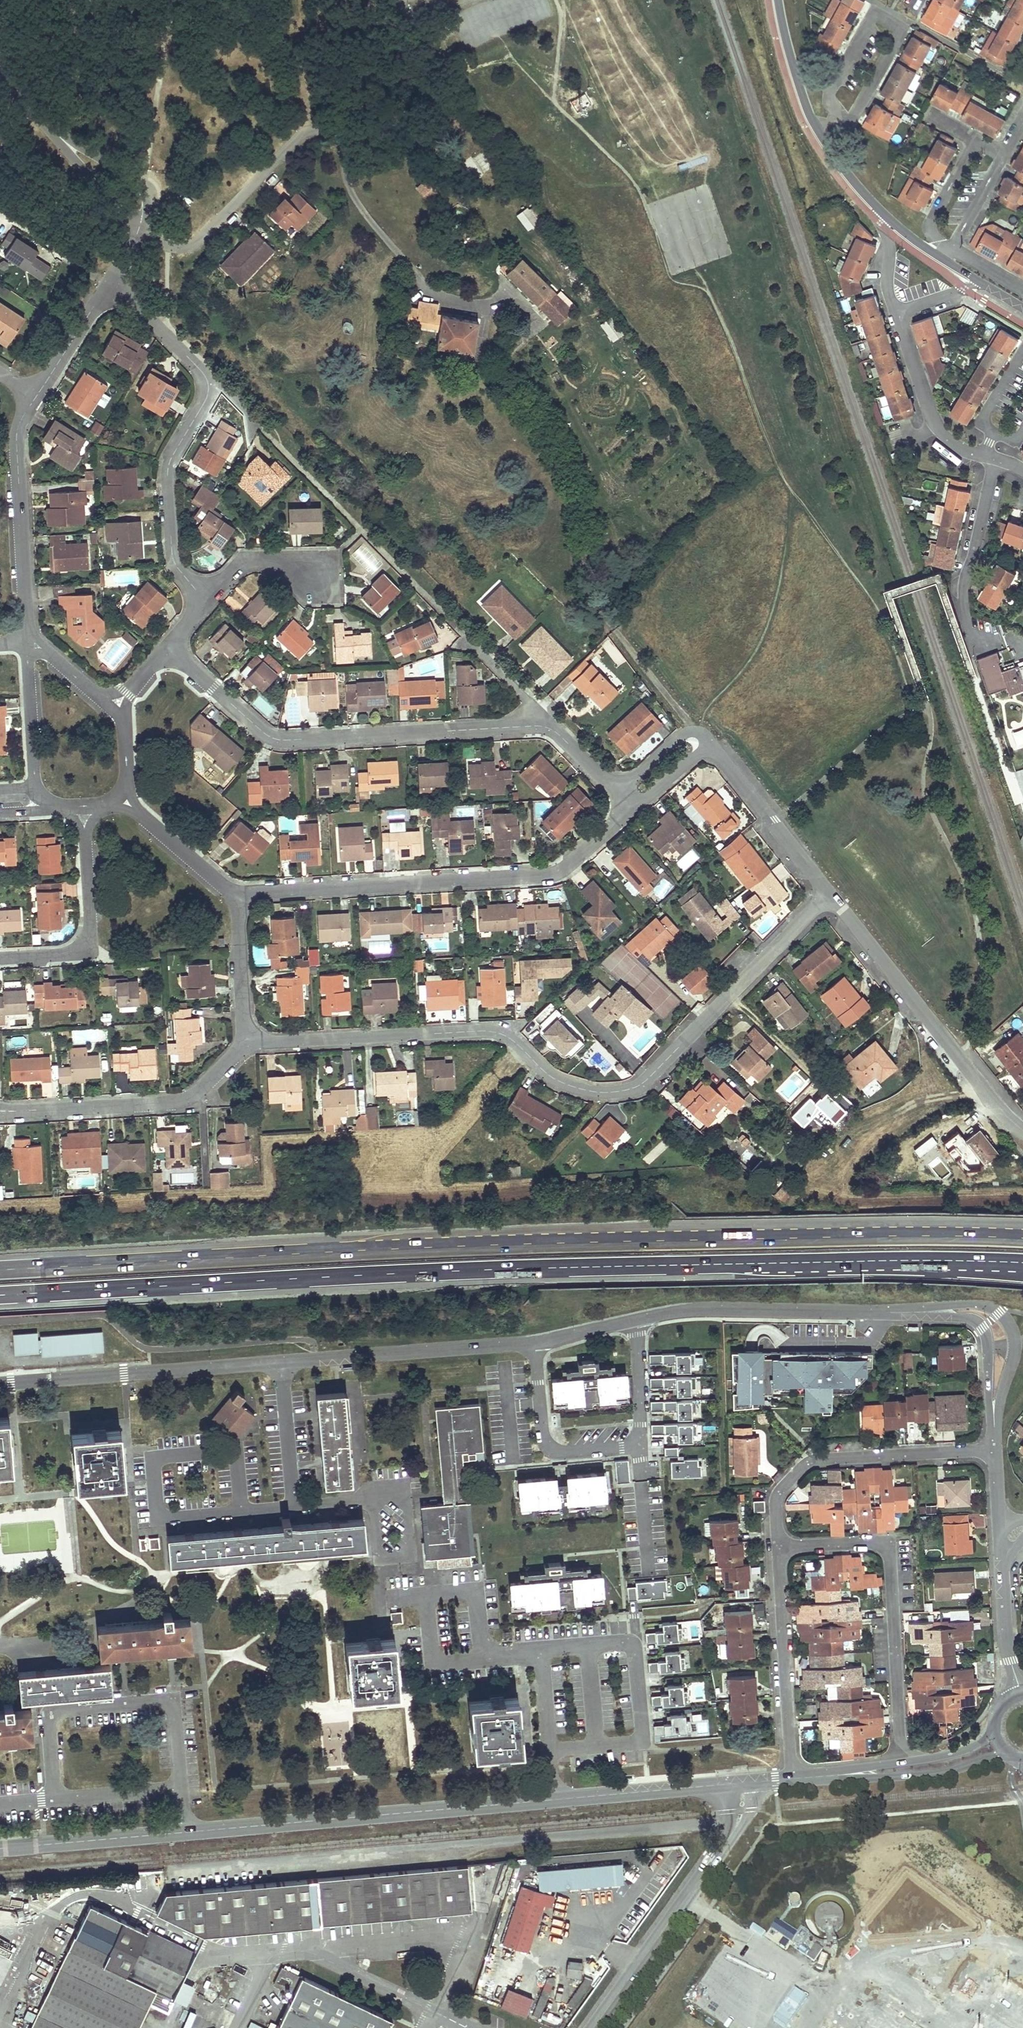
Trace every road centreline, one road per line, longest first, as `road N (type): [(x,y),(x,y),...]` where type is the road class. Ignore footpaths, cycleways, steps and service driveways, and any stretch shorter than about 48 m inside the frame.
road 1 (trunk): [(0,1295),(201,1280),(927,1259)]
road 2 (trunk): [(879,1234),(438,1246),(0,1271)]
road 3 (residential): [(246,1044),(488,1031),(515,1043),(561,1082),(599,1093),(634,1088),(830,893)]
road 4 (tertiary): [(554,1800),(0,1848)]
road 5 (residential): [(619,793),(538,726),(275,739),(168,648)]
road 6 (residential): [(636,809),(552,874),(239,898)]
road 7 (residential): [(206,602),(172,556),(167,476),(208,384),(108,285)]
road 8 (residential): [(922,1761),(899,1729),(886,1547),(779,1549)]
road 9 (residential): [(1022,1130),(830,893)]
road 10 (unclassified): [(741,1783),(736,1829),(593,2027)]
road 11 (residential): [(779,1549),(777,1497),(808,1463),(995,1450)]
road 12 (residential): [(283,1363),(0,1383)]
road 13 (residential): [(543,1649),(632,1642),(642,1742),(552,1748)]
road 14 (residential): [(283,1363),(294,1509),(374,1501),(378,1554)]
road 15 (residential): [(908,1313),(696,1311),(635,1319)]
road 16 (residential): [(0,1112),(180,1102),(246,1044)]
road 17 (residential): [(36,397),(16,441),(27,643)]
road 18 (residential): [(532,1342),(283,1363)]
road 19 (residential): [(793,1779),(779,1549)]
road 20 (residential): [(842,124),(896,39),(893,26),(869,24),(830,91),(831,105)]
road 21 (residential): [(138,233),(160,244),(192,243),(301,134),(315,130)]
road 22 (tertiary): [(793,1779),(942,1774),(1013,1757)]
road 23 (residential): [(0,958),(62,955),(87,940),(84,810)]
road 24 (residential): [(1022,471),(960,449),(939,430),(902,310)]
road 25 (residential): [(995,1433),(1014,1353),(1008,1322),(982,1306),(908,1313)]
road 26 (residential): [(830,893),(710,744)]
road 27 (tertiary): [(741,1783),(554,1800)]
road 28 (residential): [(908,1313),(983,1328),(995,1433)]
road 29 (residential): [(138,233),(147,205),(139,184),(54,132)]
road 30 (residential): [(239,898),(128,801)]
road 31 (residential): [(246,1044),(239,898)]
road 32 (residential): [(35,787),(27,643)]
road 33 (tertiary): [(777,0),(820,137)]
road 34 (trunk): [(1022,1229),(879,1234)]
road 35 (trunk): [(1022,1237),(879,1234)]
road 36 (residential): [(1019,1693),(1006,1645),(1001,1552)]
road 37 (residential): [(543,1430),(546,1445),(561,1454),(636,1447),(639,1422)]
road 38 (residential): [(108,285),(36,397)]
road 39 (residential): [(54,132),(138,233)]
road 40 (tertiary): [(922,1761),(793,1779)]
road 41 (residential): [(424,1594),(480,1587),(485,1656)]
road 42 (residential): [(977,143),(930,223),(946,249)]
road 43 (residential): [(485,1656),(430,1659),(424,1594)]
road 44 (residential): [(206,602),(253,561),(309,567)]

